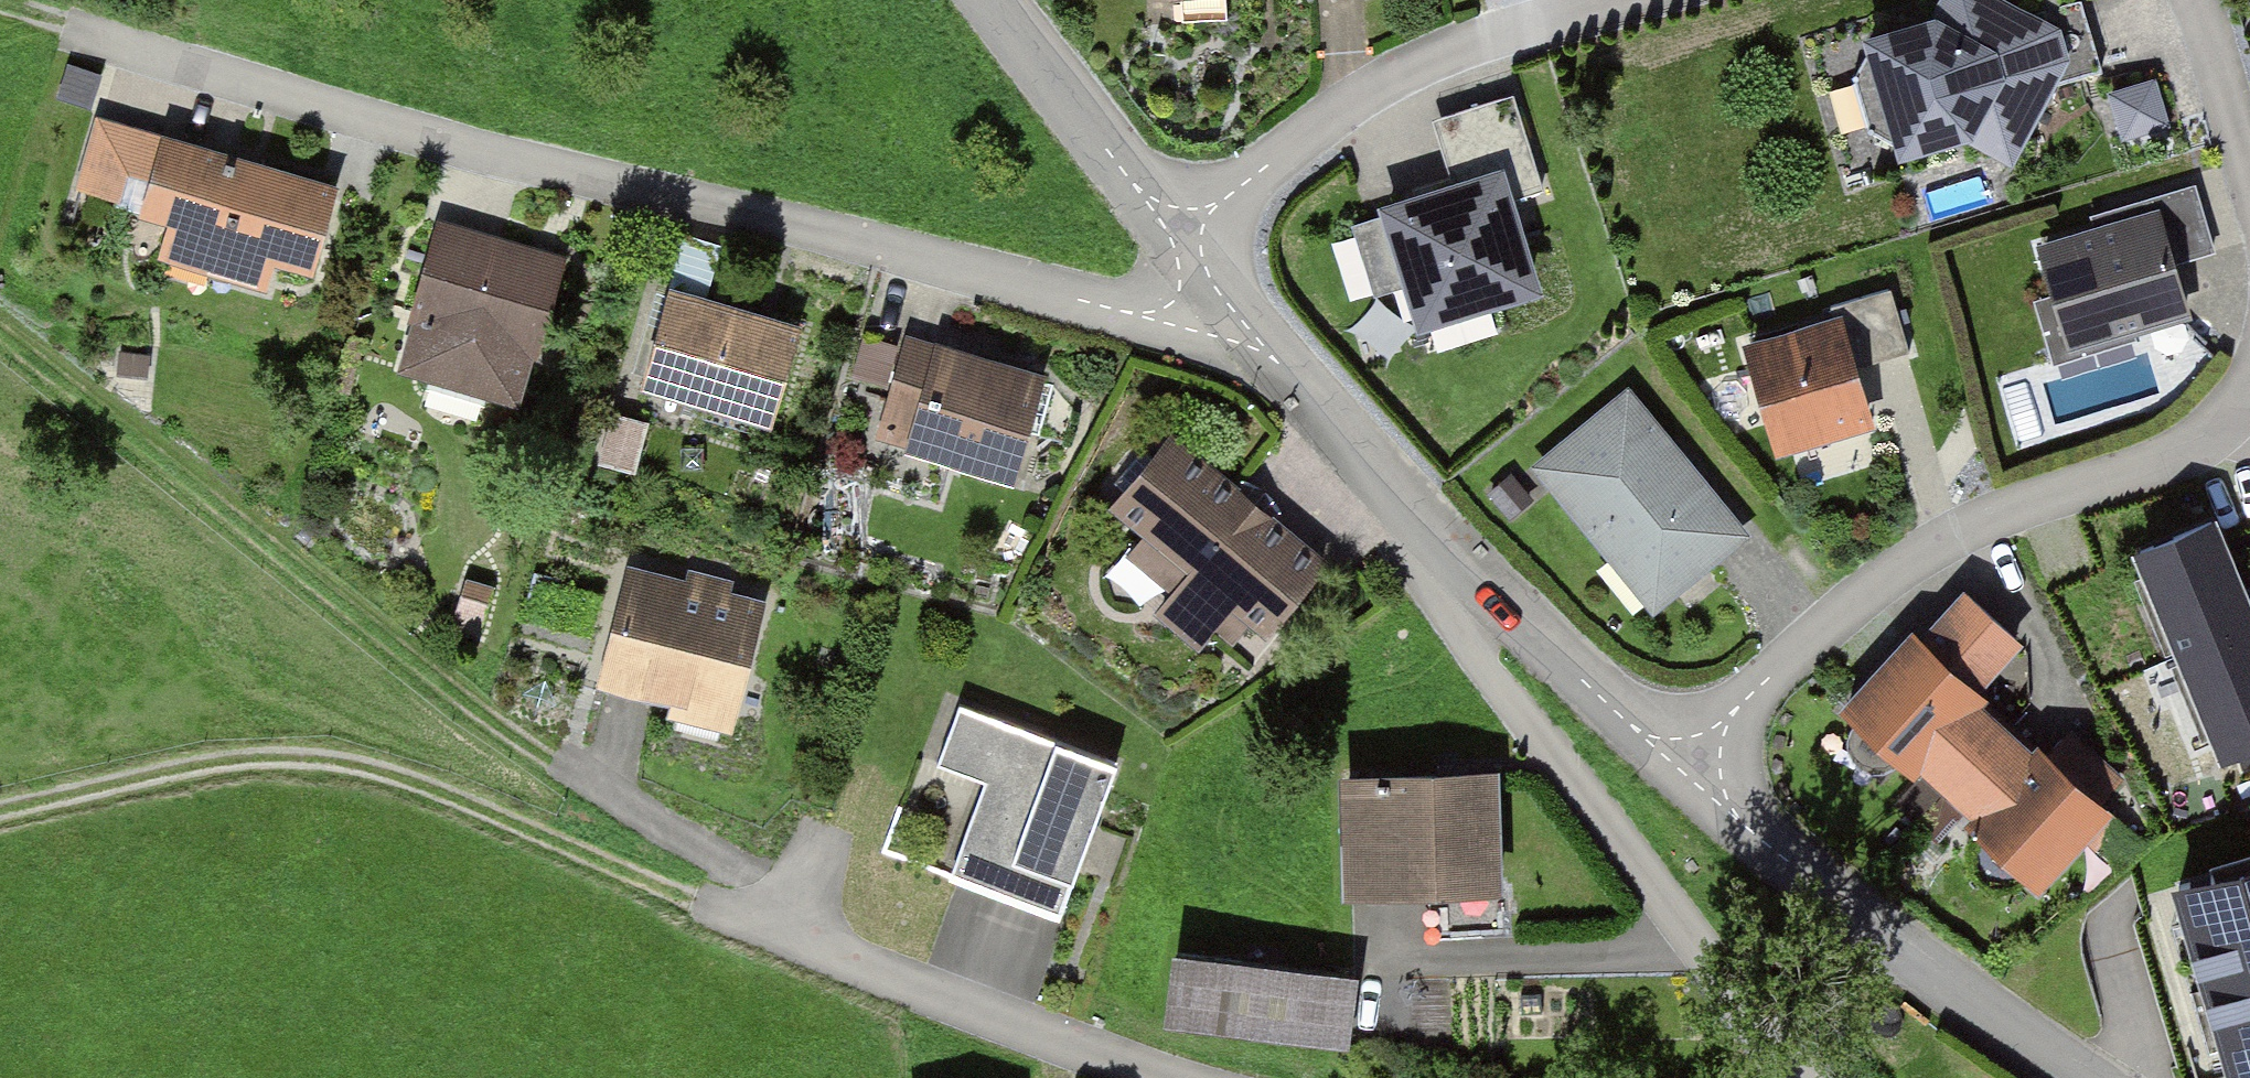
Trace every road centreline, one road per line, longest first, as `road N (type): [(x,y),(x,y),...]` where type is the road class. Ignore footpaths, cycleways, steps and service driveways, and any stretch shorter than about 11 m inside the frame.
road 1 (track): [(0,827),(297,766),(773,920),(0,291)]
road 2 (residential): [(1264,338),(144,58)]
road 3 (residential): [(2249,411),(2191,450),(1957,535),(1859,599),(1683,755)]
road 4 (residential): [(1467,593),(1573,775),(1790,1077)]
road 5 (residential): [(1176,237),(1373,89),(1462,47),(1623,0)]
road 6 (unclassified): [(1683,755),(2079,1077)]
road 7 (residential): [(1208,1077),(773,920)]
road 8 (unclassified): [(1264,338),(1467,593)]
road 9 (unclassified): [(990,0),(1176,237)]
road 10 (unclassified): [(1467,593),(1683,755)]
road 11 (residential): [(2203,0),(2249,167)]
road 12 (track): [(144,58),(0,11)]
road 13 (unclassified): [(1176,237),(1264,338)]

